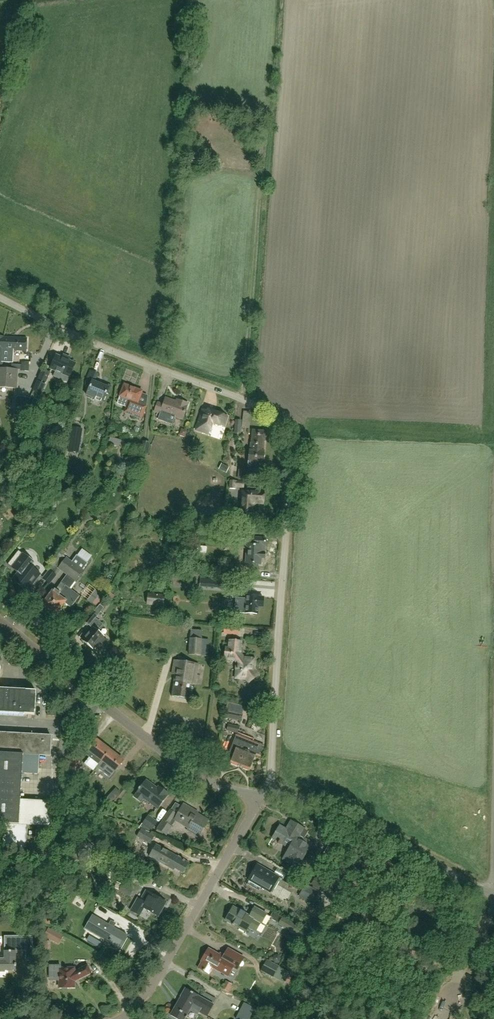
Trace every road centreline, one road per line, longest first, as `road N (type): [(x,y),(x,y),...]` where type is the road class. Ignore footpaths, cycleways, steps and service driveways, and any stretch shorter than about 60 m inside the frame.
road 1 (unclassified): [(266,794),(290,439),(256,406),(0,298)]
road 2 (unclassified): [(266,794),(211,783),(182,766),(0,620)]
road 3 (residential): [(123,1018),(266,794)]
road 4 (unclassified): [(493,897),(318,801),(266,794)]

